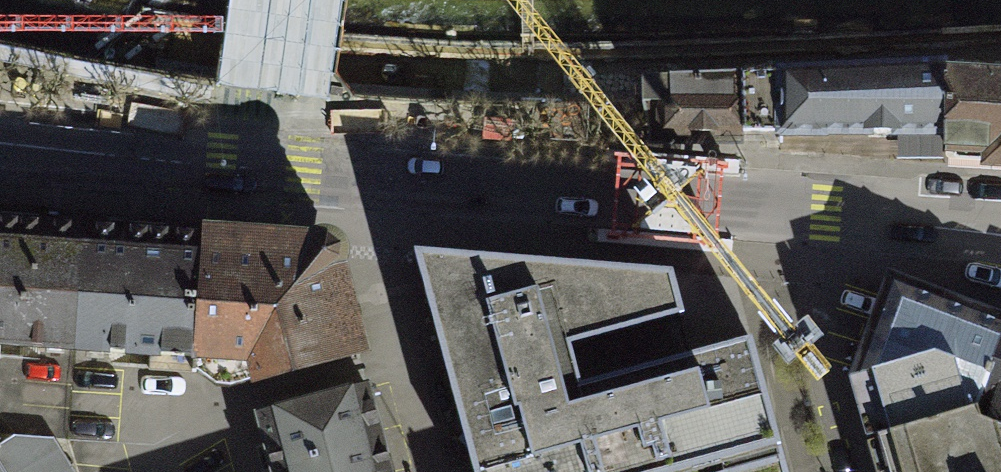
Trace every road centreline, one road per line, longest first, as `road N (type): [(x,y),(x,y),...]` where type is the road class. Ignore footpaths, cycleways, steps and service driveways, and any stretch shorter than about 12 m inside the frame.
road 1 (residential): [(0,146),(1000,236)]

